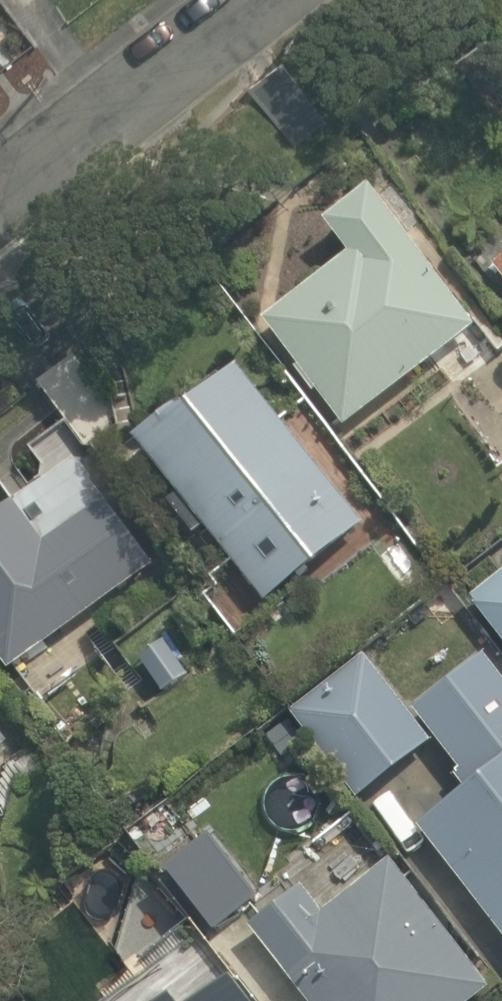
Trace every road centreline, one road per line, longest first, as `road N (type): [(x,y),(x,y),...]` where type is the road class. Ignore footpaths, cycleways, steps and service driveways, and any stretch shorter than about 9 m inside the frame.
road 1 (residential): [(0,227),(309,0)]

